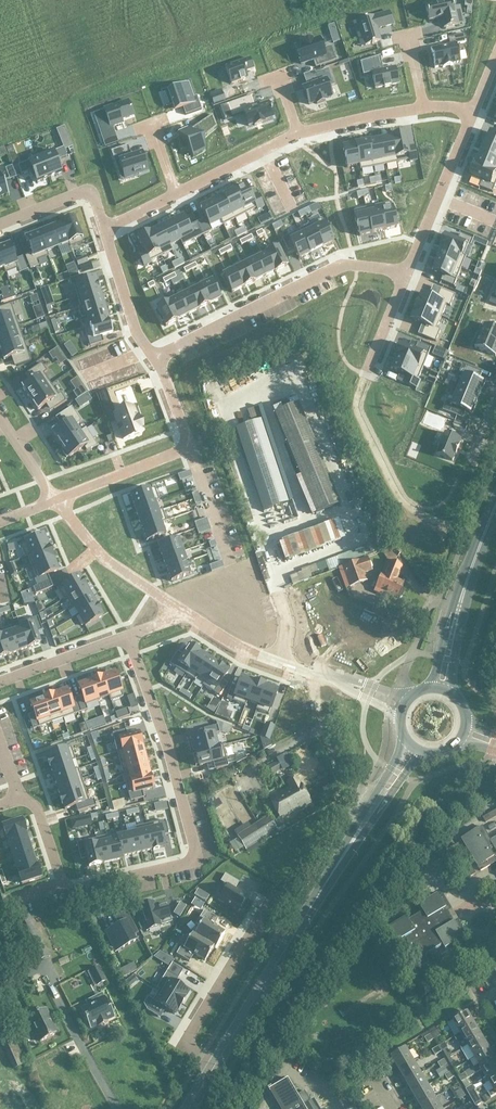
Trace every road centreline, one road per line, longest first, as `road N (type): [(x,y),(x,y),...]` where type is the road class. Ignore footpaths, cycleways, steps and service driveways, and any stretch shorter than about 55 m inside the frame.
road 1 (residential): [(20,799),(39,808),(67,889),(193,857),(167,742),(128,634)]
road 2 (secondary): [(216,1064),(378,801)]
road 3 (residential): [(155,358),(334,268),(407,271)]
road 4 (residential): [(216,1064),(189,1039),(269,904)]
road 5 (residential): [(55,500),(107,562),(186,613)]
road 6 (residential): [(407,271),(474,114)]
road 7 (residential): [(186,613),(233,644),(332,682)]
road 8 (residential): [(359,413),(360,388),(407,271)]
road 9 (residential): [(55,500),(189,447)]
road 10 (residential): [(155,358),(135,325),(104,230)]
road 11 (residential): [(128,634),(0,680)]
road 12 (residential): [(297,133),(176,193)]
road 13 (residential): [(104,230),(95,201),(81,193),(0,224)]
road 14 (residential): [(425,106),(297,133)]
road 15 (residential): [(230,566),(189,447)]
road 16 (secondary): [(455,623),(495,505)]

